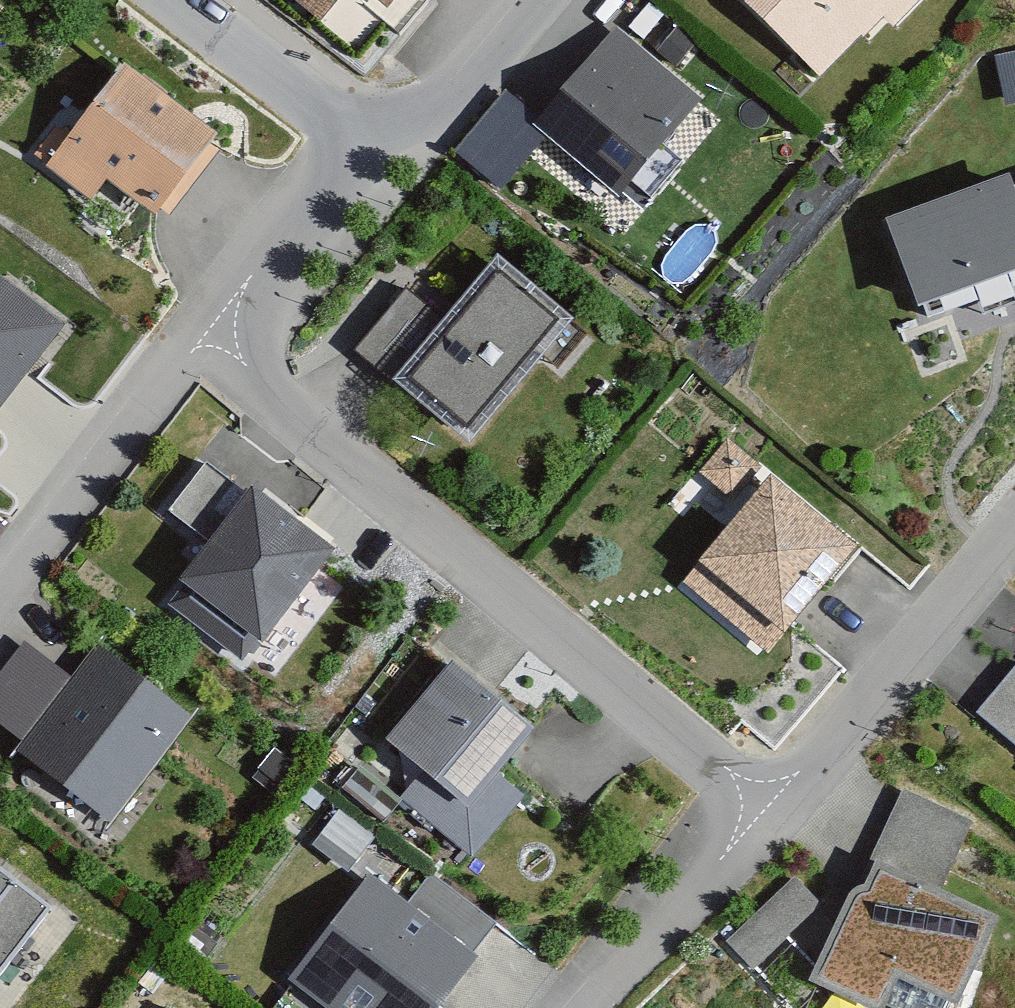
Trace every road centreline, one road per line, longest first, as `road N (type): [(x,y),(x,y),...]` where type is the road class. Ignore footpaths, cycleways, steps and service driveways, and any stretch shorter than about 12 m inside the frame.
road 1 (residential): [(206,329),(767,808)]
road 2 (residential): [(767,808),(1014,522)]
road 3 (residential): [(206,329),(0,594)]
road 4 (residential): [(767,808),(589,1007)]
road 5 (residential): [(351,137),(206,329)]
road 6 (residential): [(541,0),(471,79),(405,121),(351,137)]
road 7 (residential): [(173,0),(351,137)]

